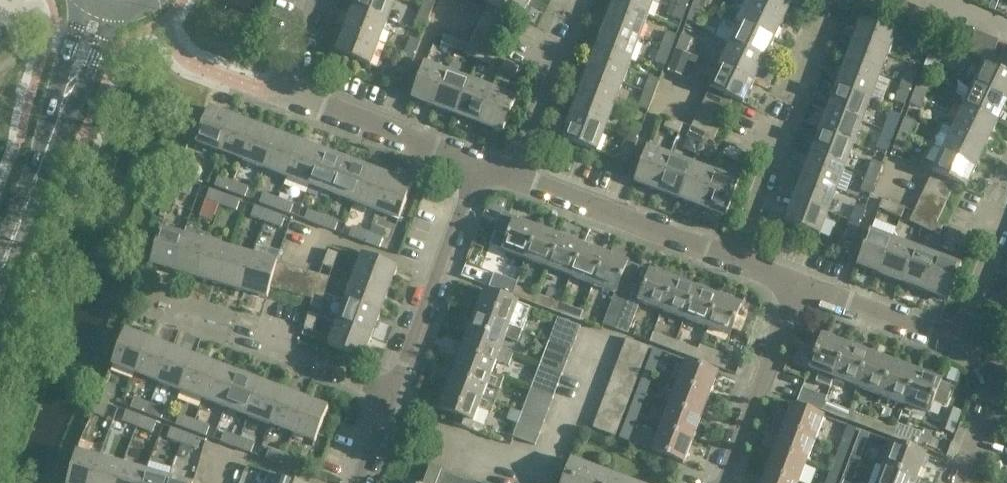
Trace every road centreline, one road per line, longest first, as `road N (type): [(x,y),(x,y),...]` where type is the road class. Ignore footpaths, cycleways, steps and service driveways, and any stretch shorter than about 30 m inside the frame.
road 1 (residential): [(477,165),(281,89),(316,0)]
road 2 (residential): [(477,165),(392,393)]
road 3 (residential): [(733,256),(510,175)]
road 4 (residential): [(719,482),(798,282)]
road 5 (residential): [(958,482),(1005,360),(961,344)]
road 6 (residential): [(961,344),(798,282)]
road 7 (secondary): [(0,276),(53,139)]
road 8 (secondary): [(83,0),(61,71),(53,139)]
road 9 (secondary): [(53,139),(116,11)]
road 10 (residential): [(392,393),(265,341)]
road 11 (residential): [(510,175),(559,50)]
road 12 (residential): [(733,256),(777,137)]
road 13 (residential): [(961,344),(1004,231)]

